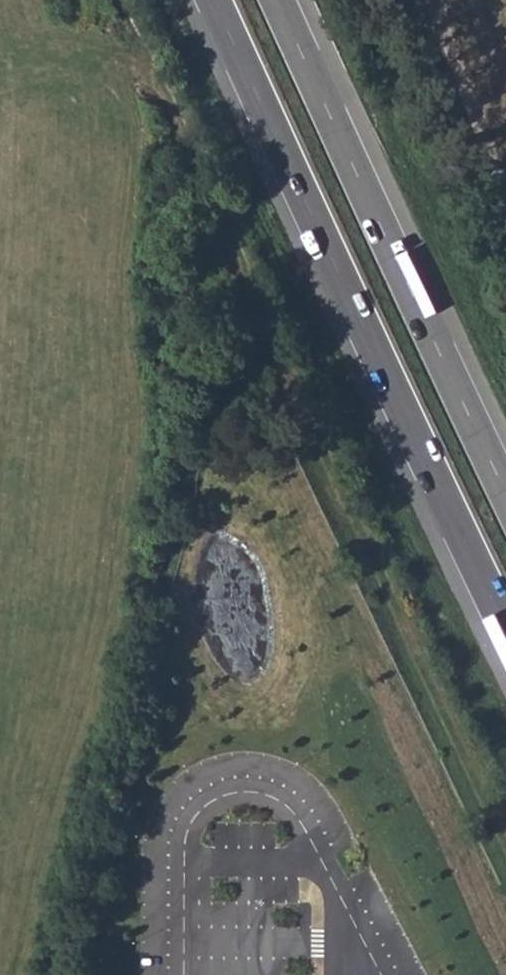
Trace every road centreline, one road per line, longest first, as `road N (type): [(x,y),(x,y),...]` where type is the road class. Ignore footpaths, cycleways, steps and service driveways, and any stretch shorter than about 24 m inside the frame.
road 1 (track): [(122,0),(232,205),(254,296),(505,836)]
road 2 (track): [(71,974),(124,783),(207,403),(254,296)]
road 3 (trunk): [(214,0),(505,627)]
road 4 (trunk): [(505,493),(278,0)]
road 5 (track): [(505,195),(436,0)]

